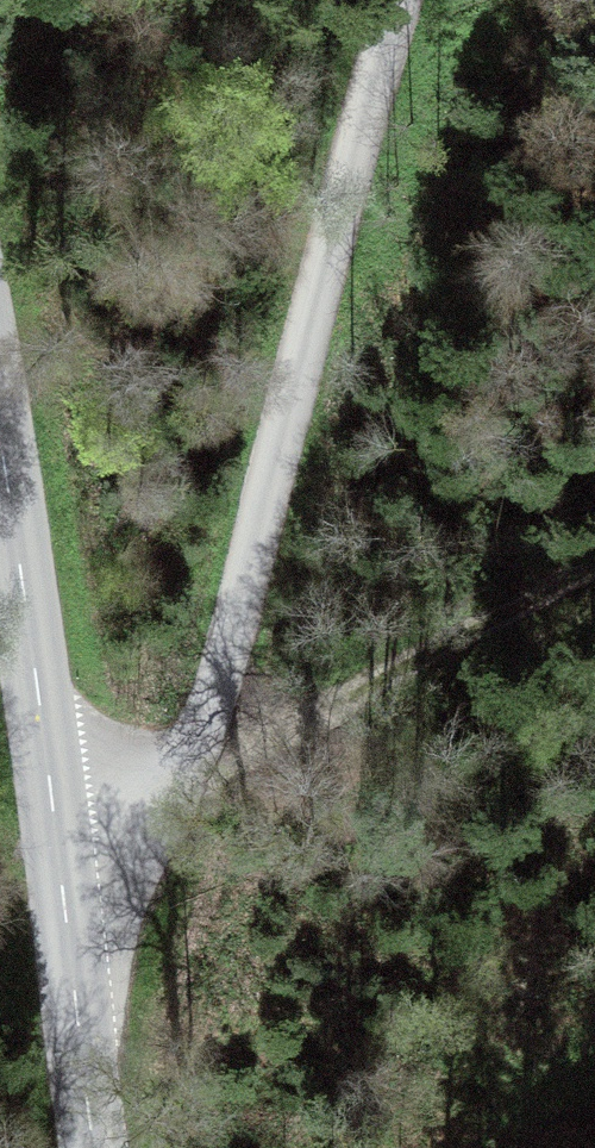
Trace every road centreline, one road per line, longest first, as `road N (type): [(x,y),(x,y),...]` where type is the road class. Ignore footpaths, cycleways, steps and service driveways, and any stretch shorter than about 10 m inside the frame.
road 1 (unclassified): [(396,0),(192,754),(174,776),(141,791),(53,800)]
road 2 (track): [(192,754),(263,736),(594,562)]
road 3 (tertiary): [(0,453),(53,800)]
road 4 (tertiary): [(53,800),(94,1147)]

